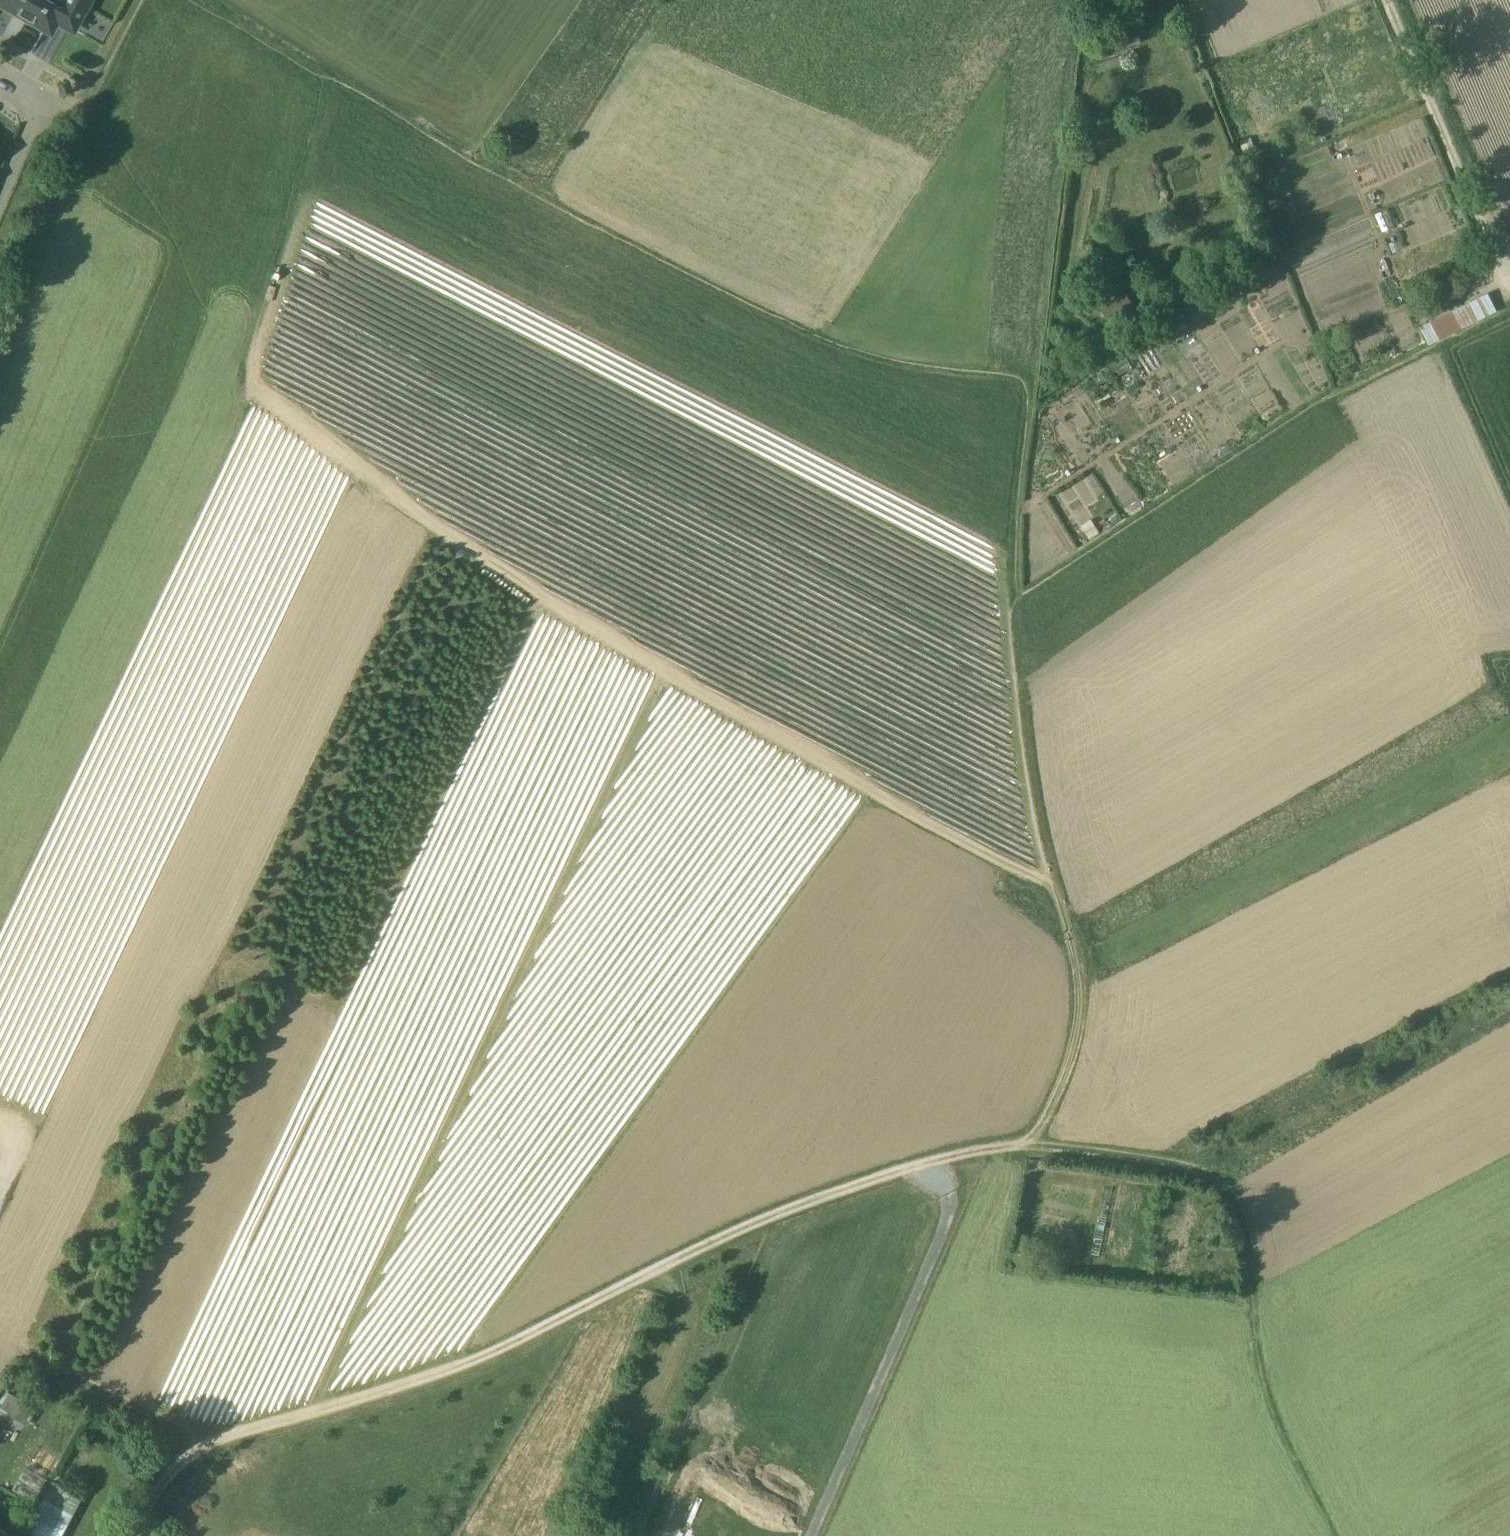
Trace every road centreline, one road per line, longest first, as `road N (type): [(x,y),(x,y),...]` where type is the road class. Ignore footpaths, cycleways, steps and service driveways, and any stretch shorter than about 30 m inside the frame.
road 1 (track): [(1389,0),(1509,277)]
road 2 (residential): [(0,197),(40,110),(0,76)]

